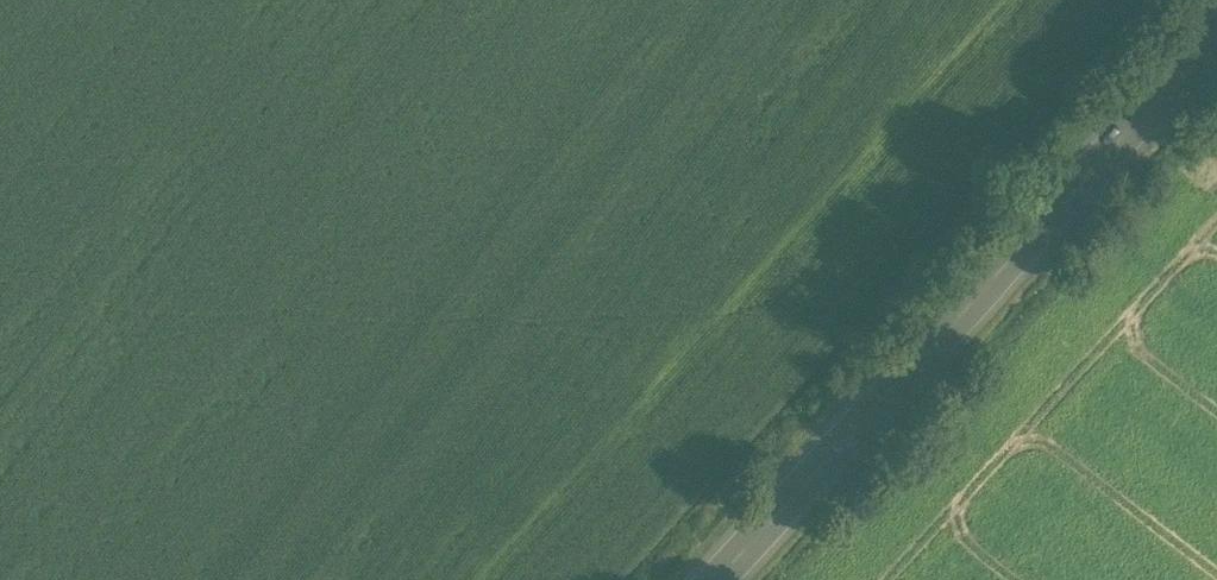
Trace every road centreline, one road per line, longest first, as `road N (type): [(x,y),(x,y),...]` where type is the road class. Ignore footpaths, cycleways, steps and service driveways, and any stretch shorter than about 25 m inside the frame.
road 1 (secondary): [(1216,30),(716,579)]

